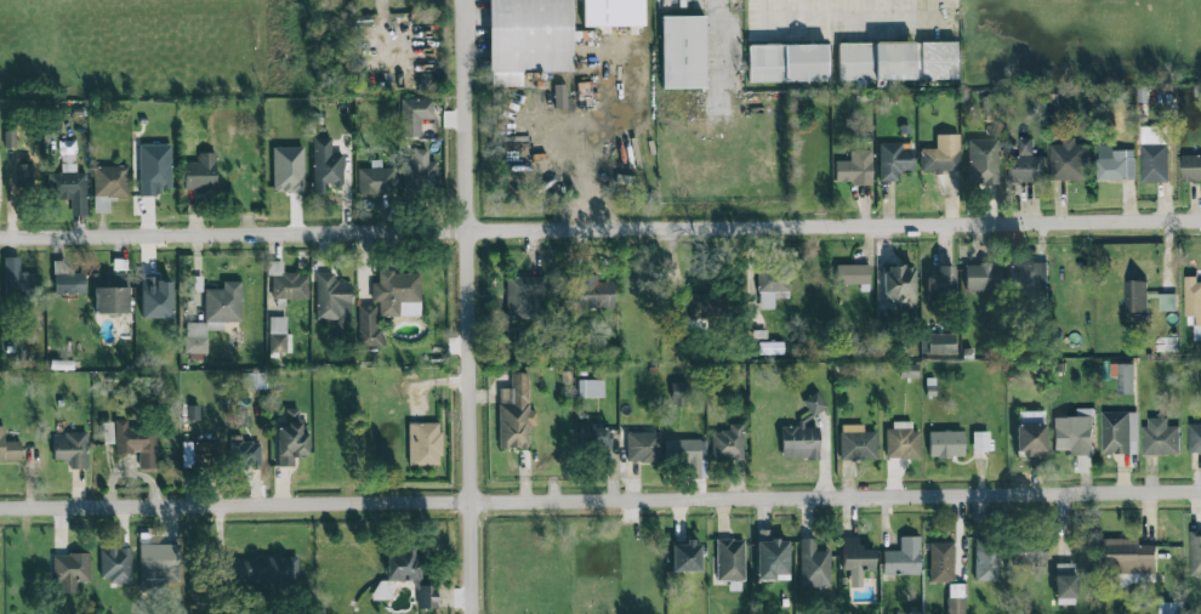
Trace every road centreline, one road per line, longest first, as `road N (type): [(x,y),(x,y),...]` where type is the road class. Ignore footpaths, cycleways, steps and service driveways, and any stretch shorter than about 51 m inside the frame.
road 1 (residential): [(0,240),(1200,222)]
road 2 (residential): [(0,506),(1200,493)]
road 3 (residential): [(467,232),(473,613)]
road 4 (residential): [(466,0),(467,232)]

